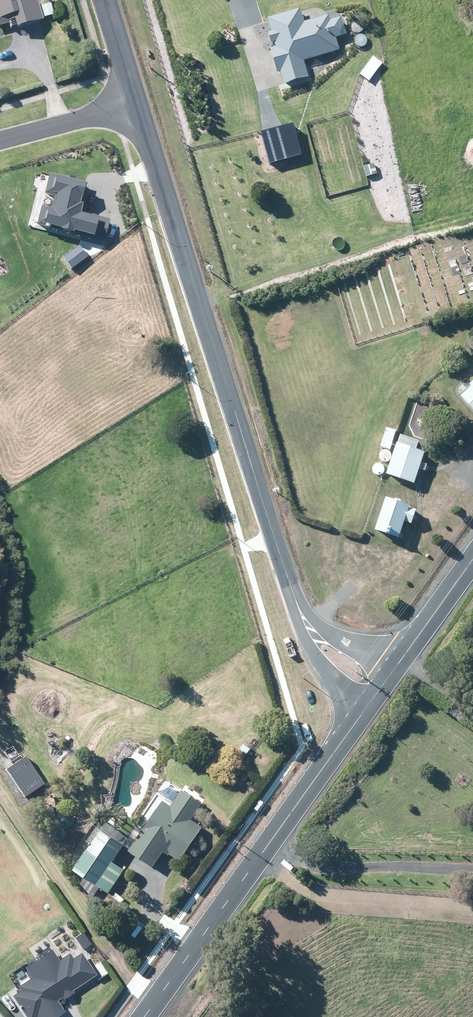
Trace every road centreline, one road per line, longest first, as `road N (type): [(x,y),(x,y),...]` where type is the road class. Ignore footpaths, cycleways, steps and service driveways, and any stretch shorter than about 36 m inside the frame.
road 1 (unclassified): [(136,104),(290,602)]
road 2 (tertiary): [(359,718),(145,1016)]
road 3 (residential): [(0,140),(136,104)]
road 4 (unclassified): [(359,718),(321,667),(290,602)]
road 5 (unclassified): [(290,602),(338,637),(402,660)]
road 6 (tertiary): [(472,558),(402,660)]

